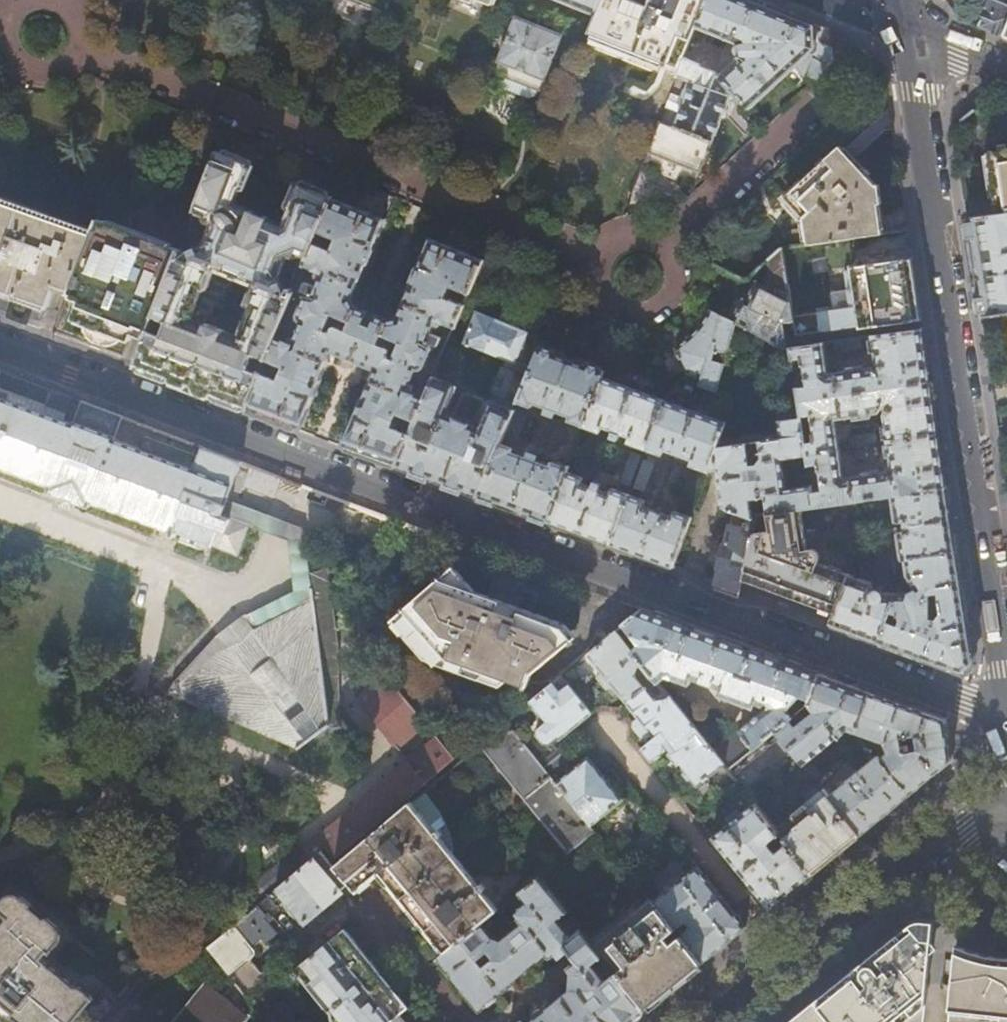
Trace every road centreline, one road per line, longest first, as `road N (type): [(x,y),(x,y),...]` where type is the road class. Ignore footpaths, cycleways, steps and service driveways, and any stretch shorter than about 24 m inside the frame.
road 1 (residential): [(0,350),(1006,715)]
road 2 (residential): [(909,31),(1006,709)]
road 3 (tertiary): [(1006,835),(933,843),(713,1021)]

